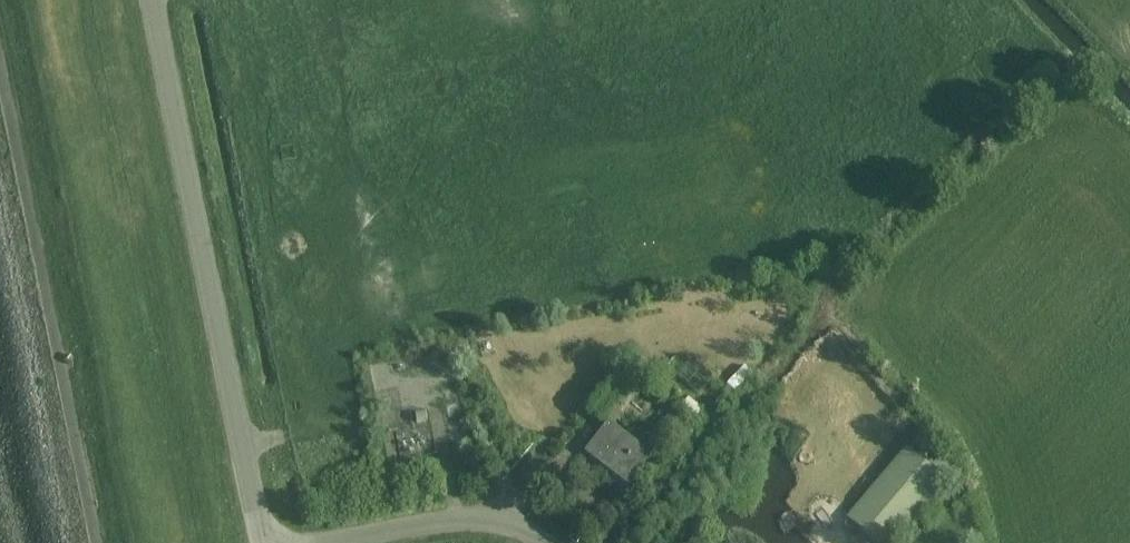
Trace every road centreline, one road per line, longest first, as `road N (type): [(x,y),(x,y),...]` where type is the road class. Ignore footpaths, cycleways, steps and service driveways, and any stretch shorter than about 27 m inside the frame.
road 1 (tertiary): [(264,542),(156,0)]
road 2 (unclassified): [(549,542),(476,520),(338,542)]

